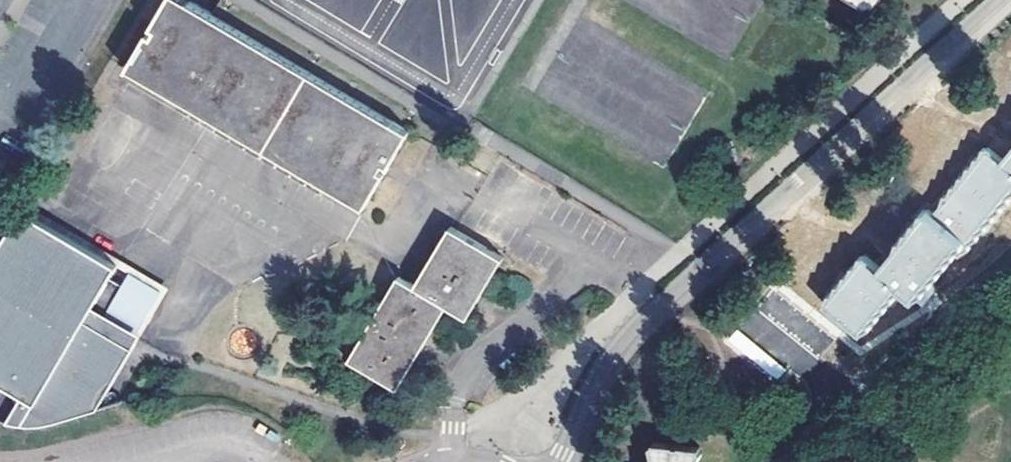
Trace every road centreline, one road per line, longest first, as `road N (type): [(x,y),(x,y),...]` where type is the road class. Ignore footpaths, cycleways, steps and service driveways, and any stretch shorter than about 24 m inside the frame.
road 1 (residential): [(996,0),(630,337),(587,395),(559,461)]

